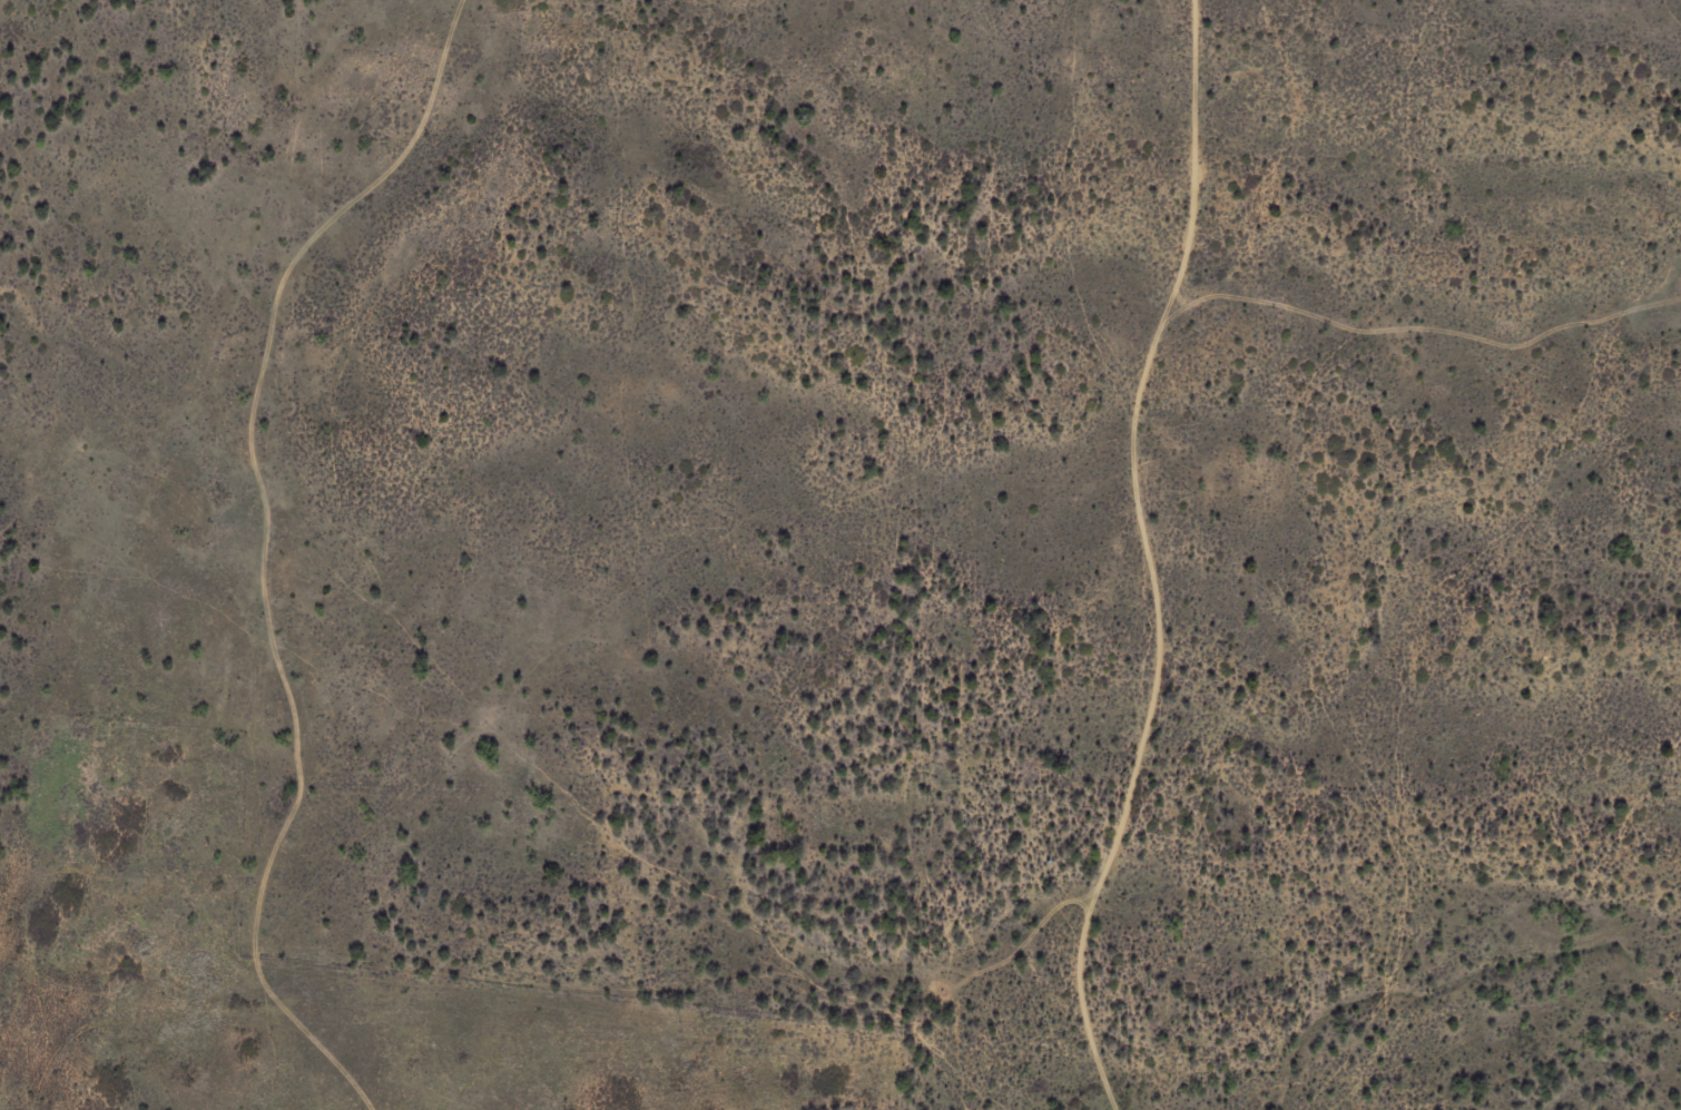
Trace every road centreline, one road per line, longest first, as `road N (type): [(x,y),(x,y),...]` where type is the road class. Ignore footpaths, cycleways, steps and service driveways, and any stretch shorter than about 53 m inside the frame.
road 1 (residential): [(300,1109),(283,961),(248,817),(248,443),(323,92),(393,0)]

